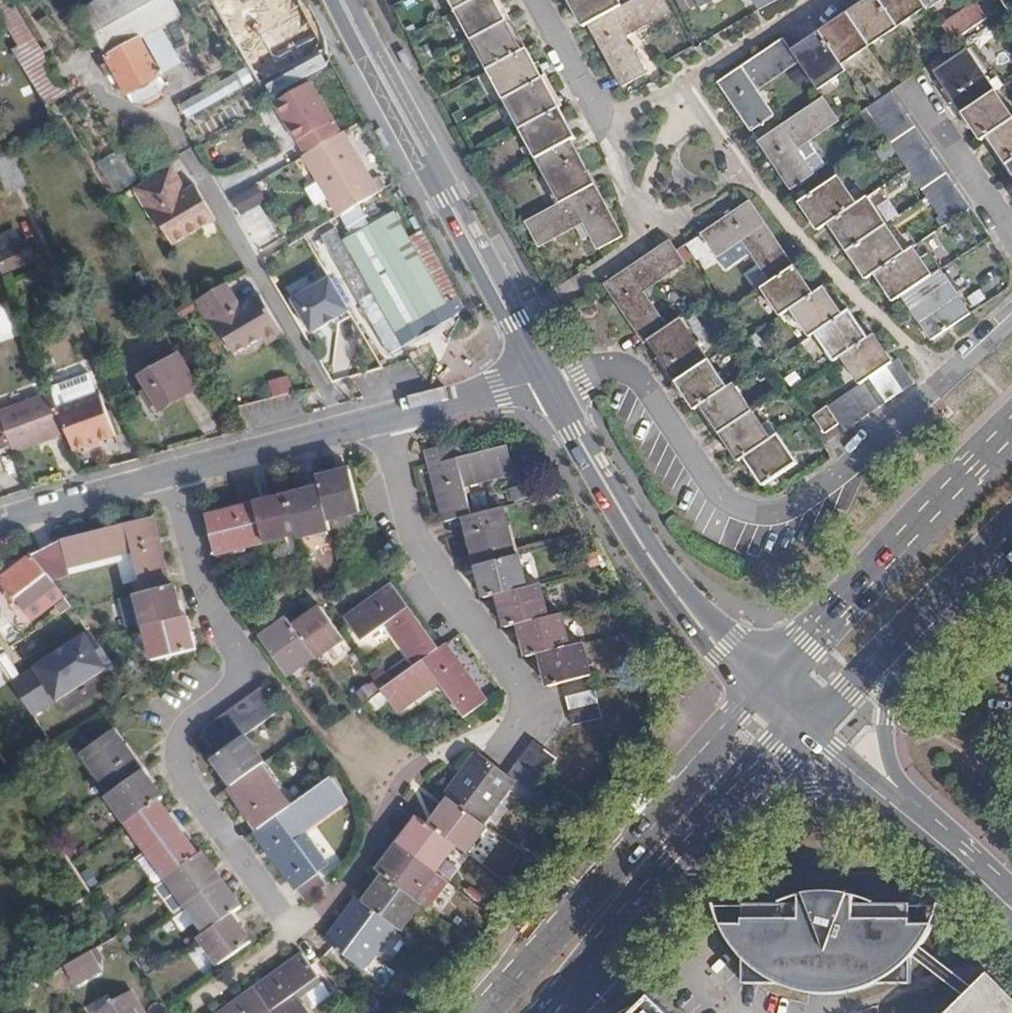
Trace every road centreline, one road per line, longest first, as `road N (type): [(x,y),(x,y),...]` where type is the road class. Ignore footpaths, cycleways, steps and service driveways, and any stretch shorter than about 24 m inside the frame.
road 1 (residential): [(175,472),(206,603),(241,661),(237,680),(185,728),(181,768),(276,909)]
road 2 (tertiary): [(332,0),(537,380)]
road 3 (tertiary): [(554,376),(352,0)]
road 4 (primary): [(757,696),(484,1012)]
road 5 (tertiary): [(537,380),(657,585),(757,696)]
road 6 (tertiary): [(772,679),(674,579),(554,376)]
road 7 (primary): [(1011,425),(772,679)]
road 8 (residential): [(388,418),(418,544),(523,685),(523,719)]
road 9 (primary): [(553,1012),(733,812)]
road 10 (residential): [(175,472),(388,418)]
road 11 (tertiary): [(907,815),(891,772),(886,716),(912,624)]
road 12 (residential): [(0,517),(175,472)]
road 13 (residential): [(388,418),(537,380)]
road 14 (tertiary): [(733,812),(810,785),(879,792)]
road 15 (primary): [(808,730),(912,624)]
road 16 (primary): [(912,624),(1011,523)]
road 17 (tertiary): [(907,815),(1011,904)]

